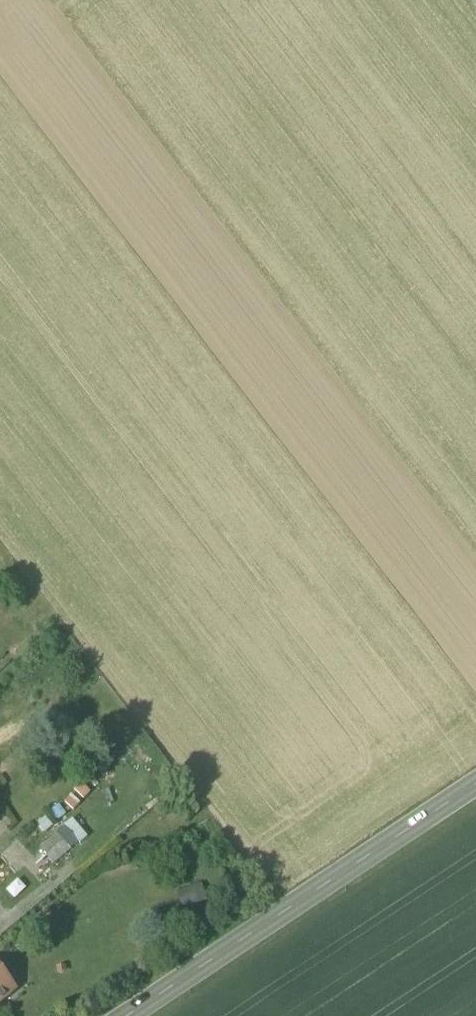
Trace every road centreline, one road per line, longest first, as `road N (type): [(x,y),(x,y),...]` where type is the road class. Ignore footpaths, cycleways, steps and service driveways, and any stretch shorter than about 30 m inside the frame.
road 1 (secondary): [(475,786),(134,1015)]

